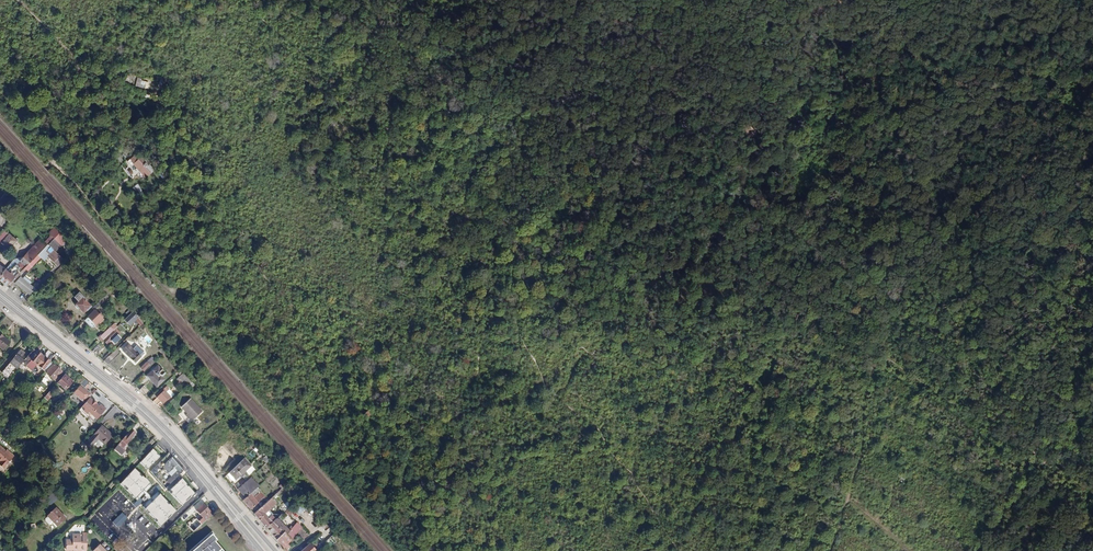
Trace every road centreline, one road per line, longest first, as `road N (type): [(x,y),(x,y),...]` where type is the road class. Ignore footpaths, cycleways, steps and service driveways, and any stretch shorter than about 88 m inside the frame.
road 1 (track): [(682,550),(595,424),(547,386),(473,250),(419,187),(380,119),(245,0)]
road 2 (primary): [(0,295),(165,431),(269,550)]
road 3 (track): [(832,550),(863,451),(869,386),(887,358)]
road 4 (track): [(17,0),(144,141)]

